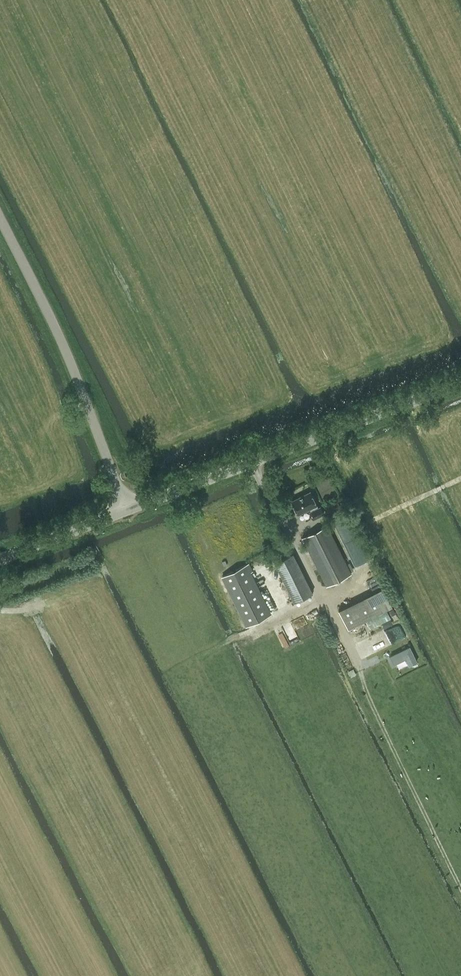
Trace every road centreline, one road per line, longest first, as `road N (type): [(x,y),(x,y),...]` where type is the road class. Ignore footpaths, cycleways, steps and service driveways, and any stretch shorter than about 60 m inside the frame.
road 1 (unclassified): [(128,512),(460,384)]
road 2 (unclassified): [(128,512),(59,334),(0,218)]
road 3 (unclassified): [(0,560),(128,512)]
road 4 (track): [(347,532),(460,478)]

